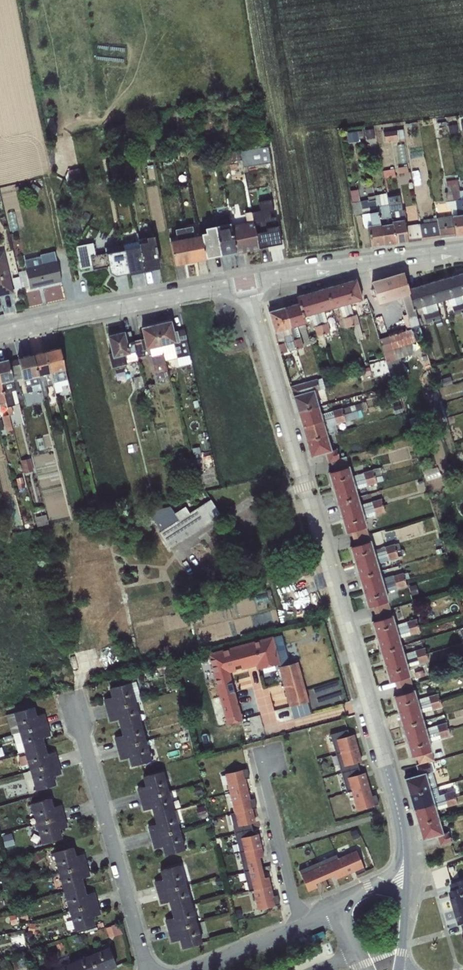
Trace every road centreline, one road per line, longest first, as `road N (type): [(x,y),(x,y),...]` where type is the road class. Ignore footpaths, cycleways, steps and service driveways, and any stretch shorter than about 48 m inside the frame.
road 1 (residential): [(245,284),(407,846)]
road 2 (residential): [(72,700),(148,969)]
road 3 (tertiary): [(0,336),(245,284)]
road 4 (tertiary): [(245,284),(462,251)]
road 5 (residential): [(301,928),(260,752)]

